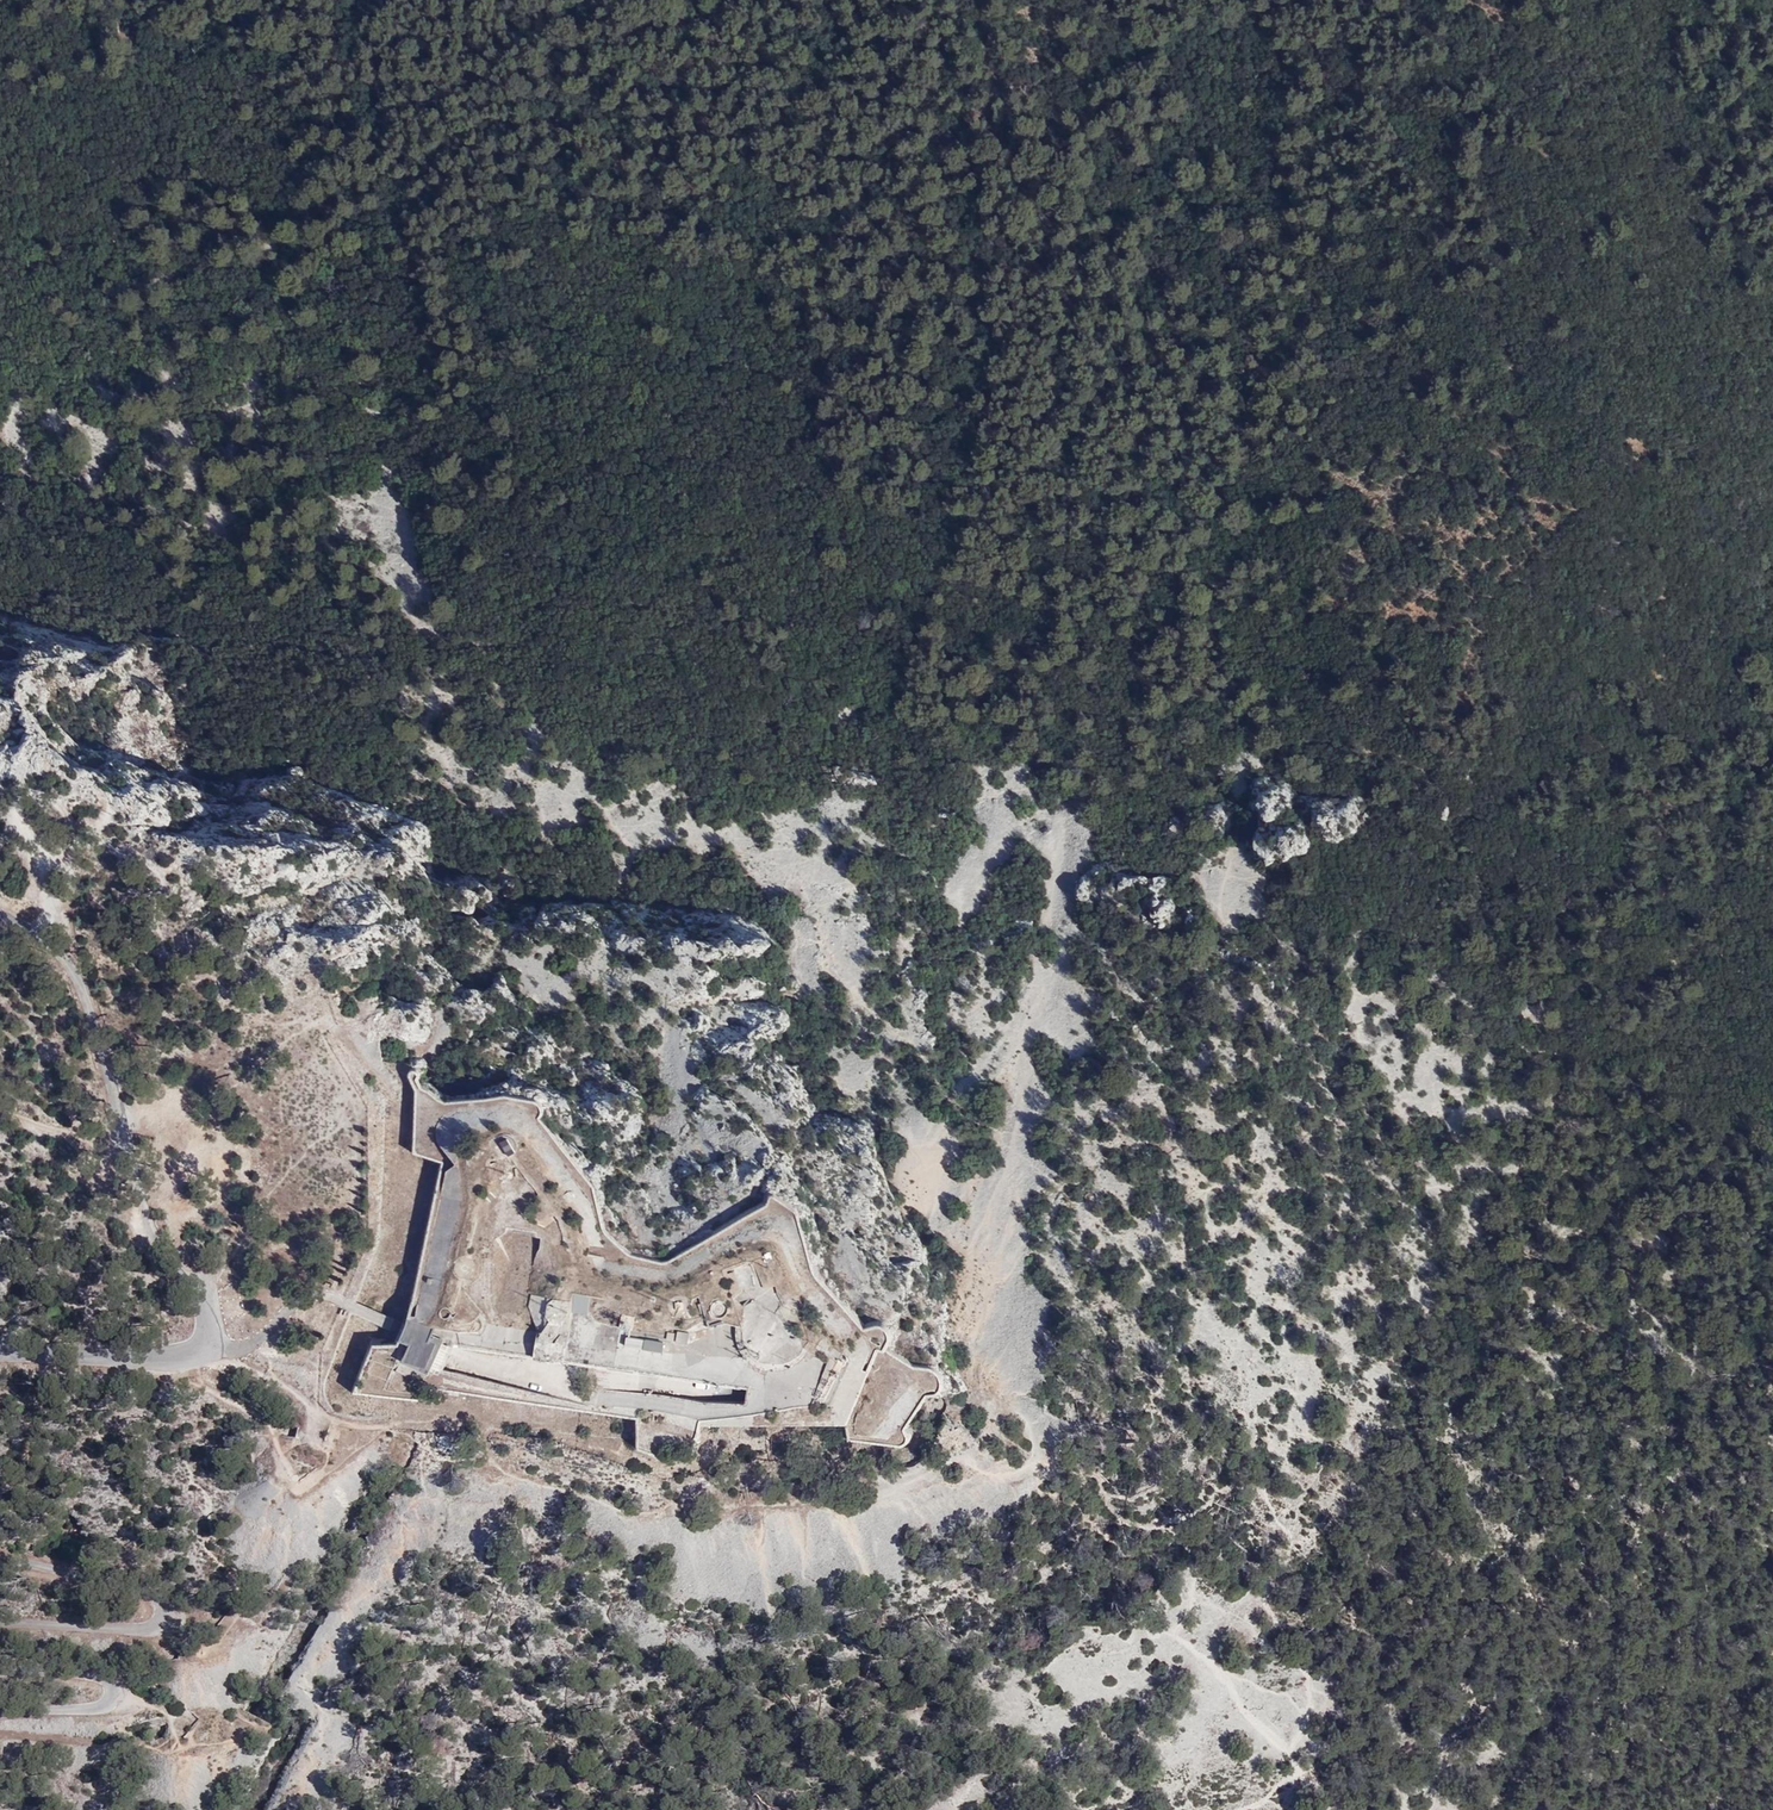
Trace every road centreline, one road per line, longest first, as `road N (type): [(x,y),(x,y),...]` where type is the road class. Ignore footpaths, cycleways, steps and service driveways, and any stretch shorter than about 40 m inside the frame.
road 1 (unclassified): [(0,907),(29,921),(81,974),(120,1078),(149,1215),(171,1261),(205,1296),(210,1324),(198,1349),(165,1363),(0,1363)]
road 2 (unclassified): [(0,1556),(149,1594),(162,1608),(161,1620),(142,1632),(0,1631)]
road 3 (unclassified): [(0,1663),(101,1672),(115,1695),(107,1707),(0,1722)]

